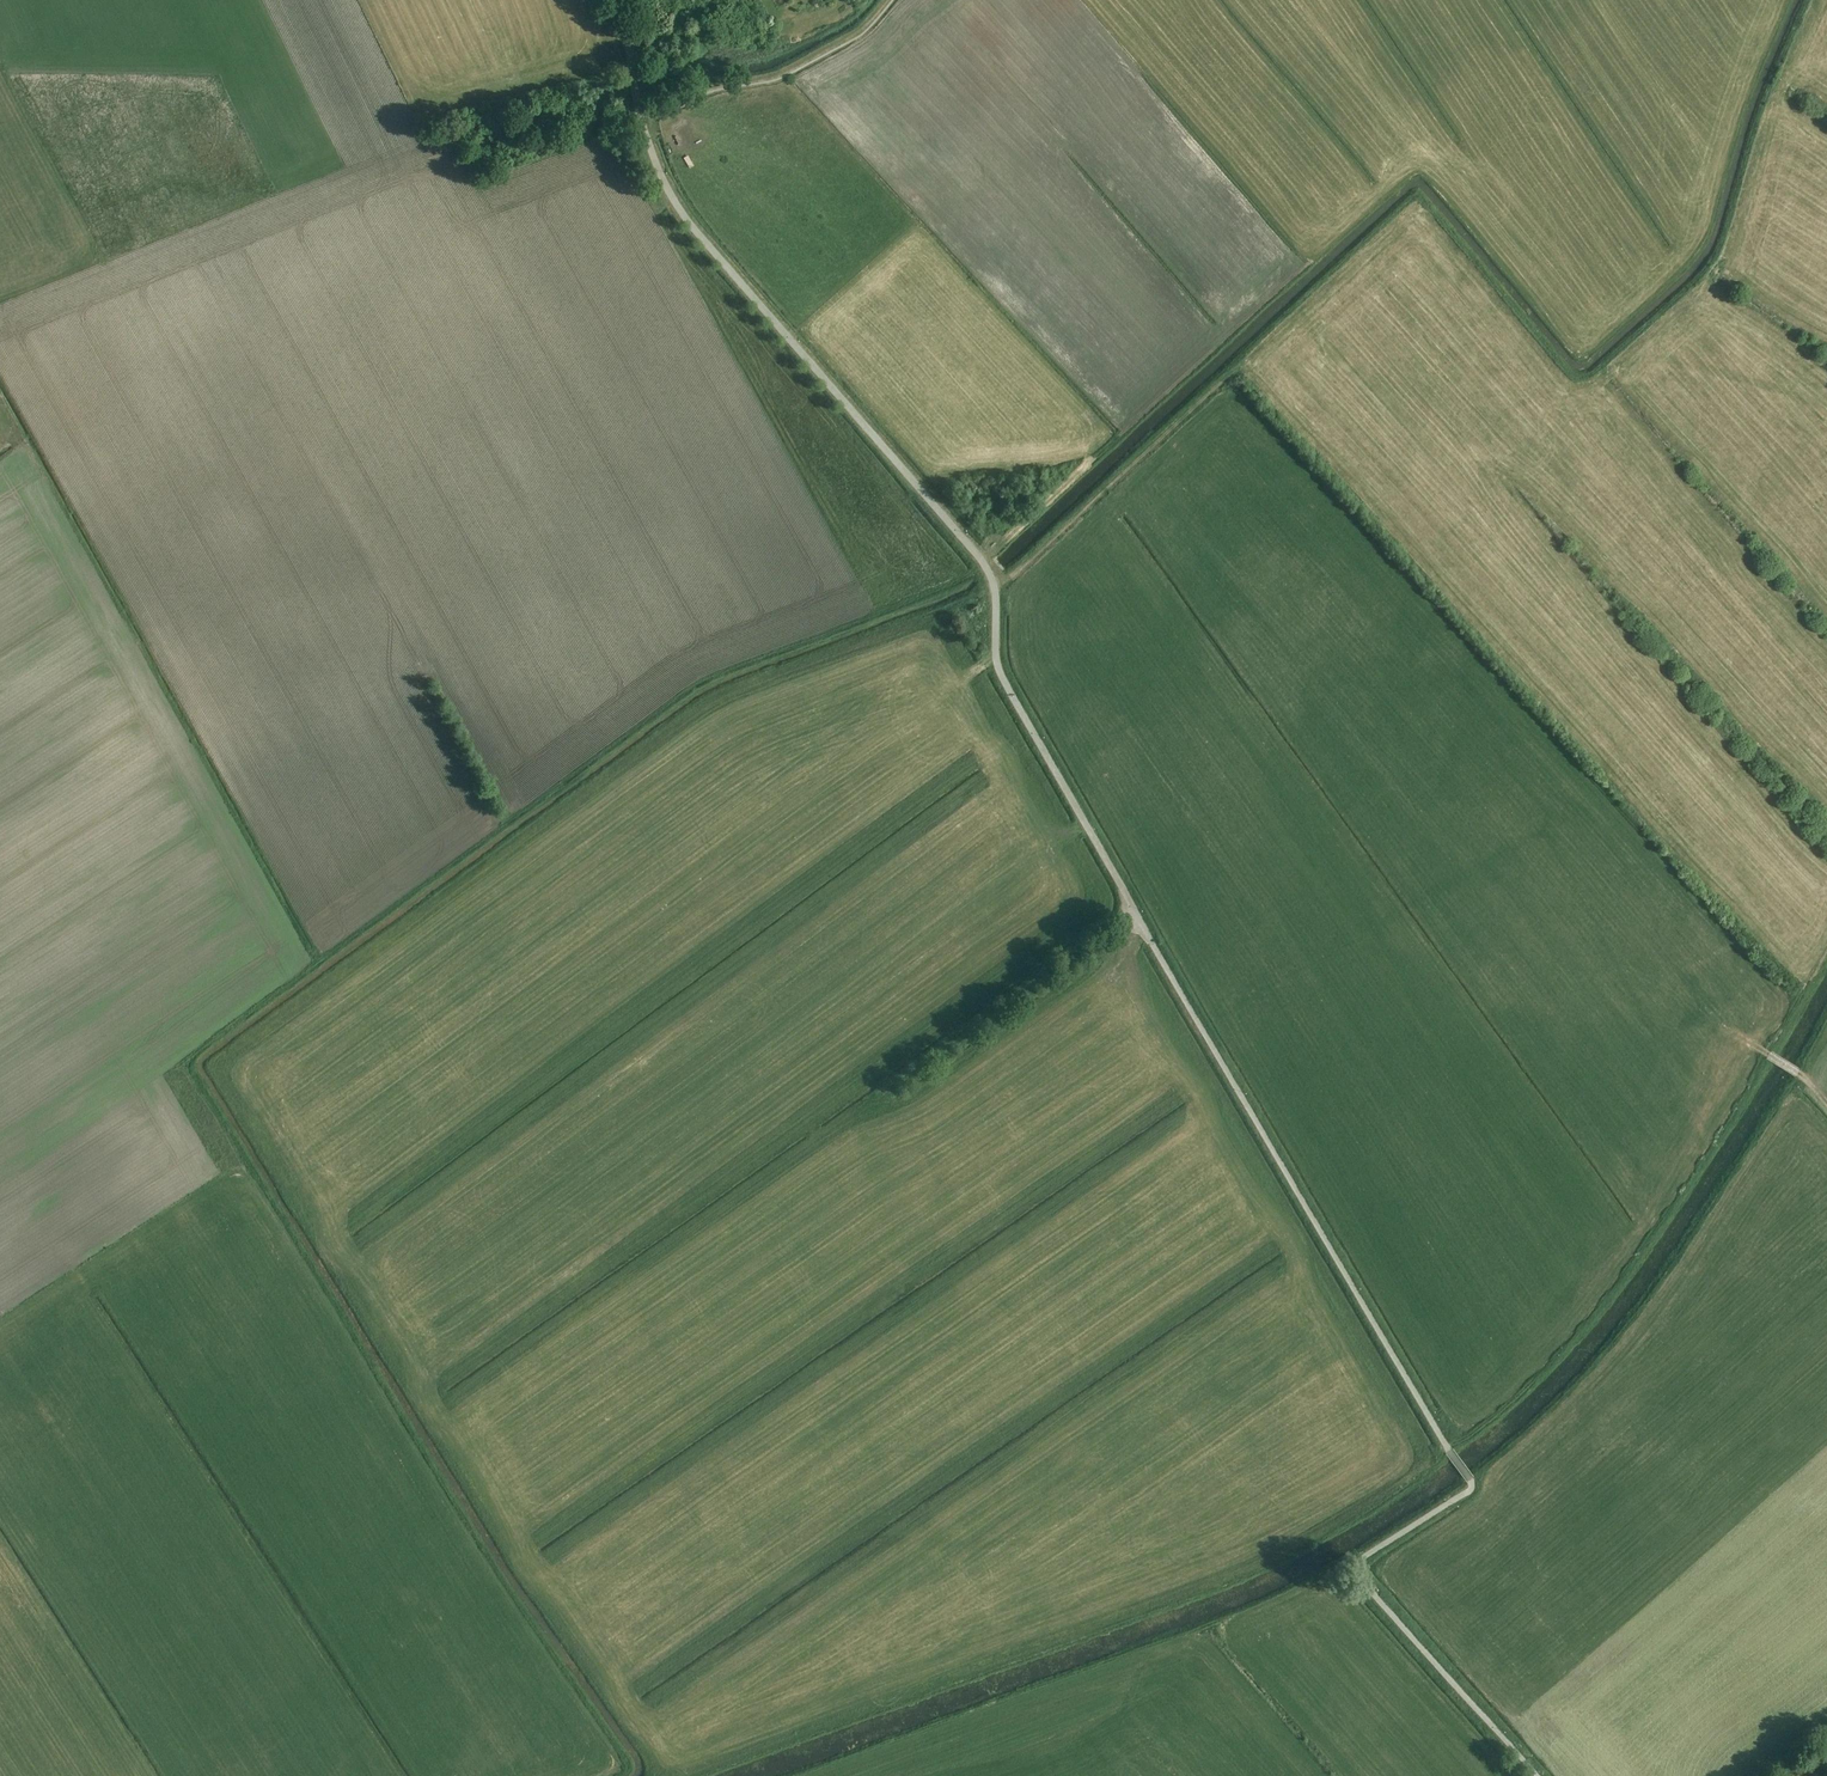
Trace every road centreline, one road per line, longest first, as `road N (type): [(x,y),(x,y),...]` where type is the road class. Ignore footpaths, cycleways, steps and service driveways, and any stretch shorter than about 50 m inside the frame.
road 1 (unclassified): [(1152,943),(1001,675),(995,596),(983,561),(668,191),(640,117),(620,0)]
road 2 (track): [(1134,912),(890,1088)]

